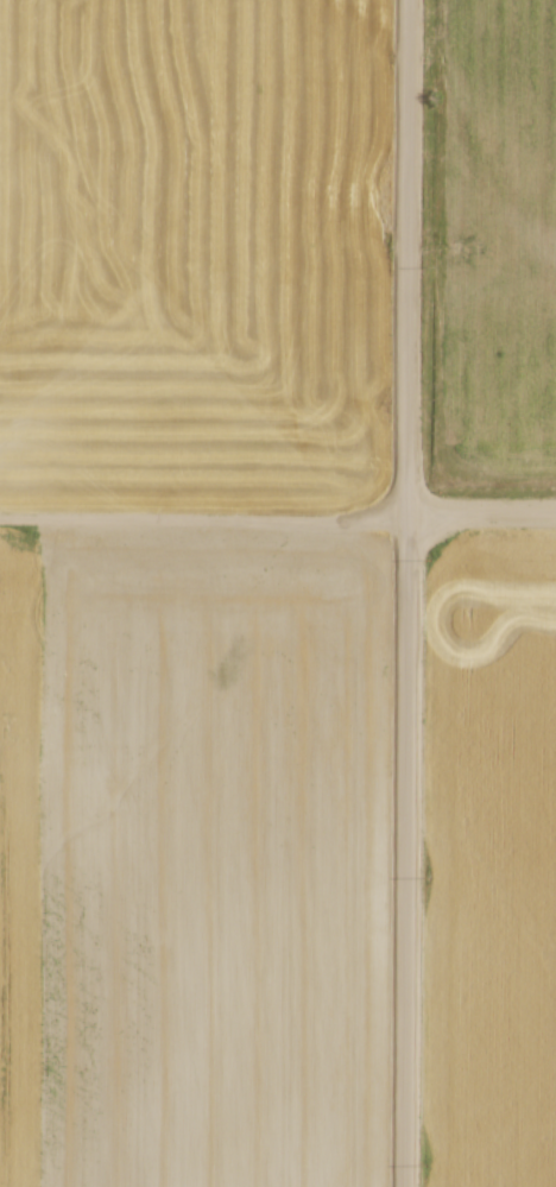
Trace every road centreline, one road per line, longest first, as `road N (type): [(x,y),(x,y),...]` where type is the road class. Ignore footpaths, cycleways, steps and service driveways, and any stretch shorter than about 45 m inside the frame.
road 1 (tertiary): [(413,1186),(416,0)]
road 2 (residential): [(555,516),(413,518)]

